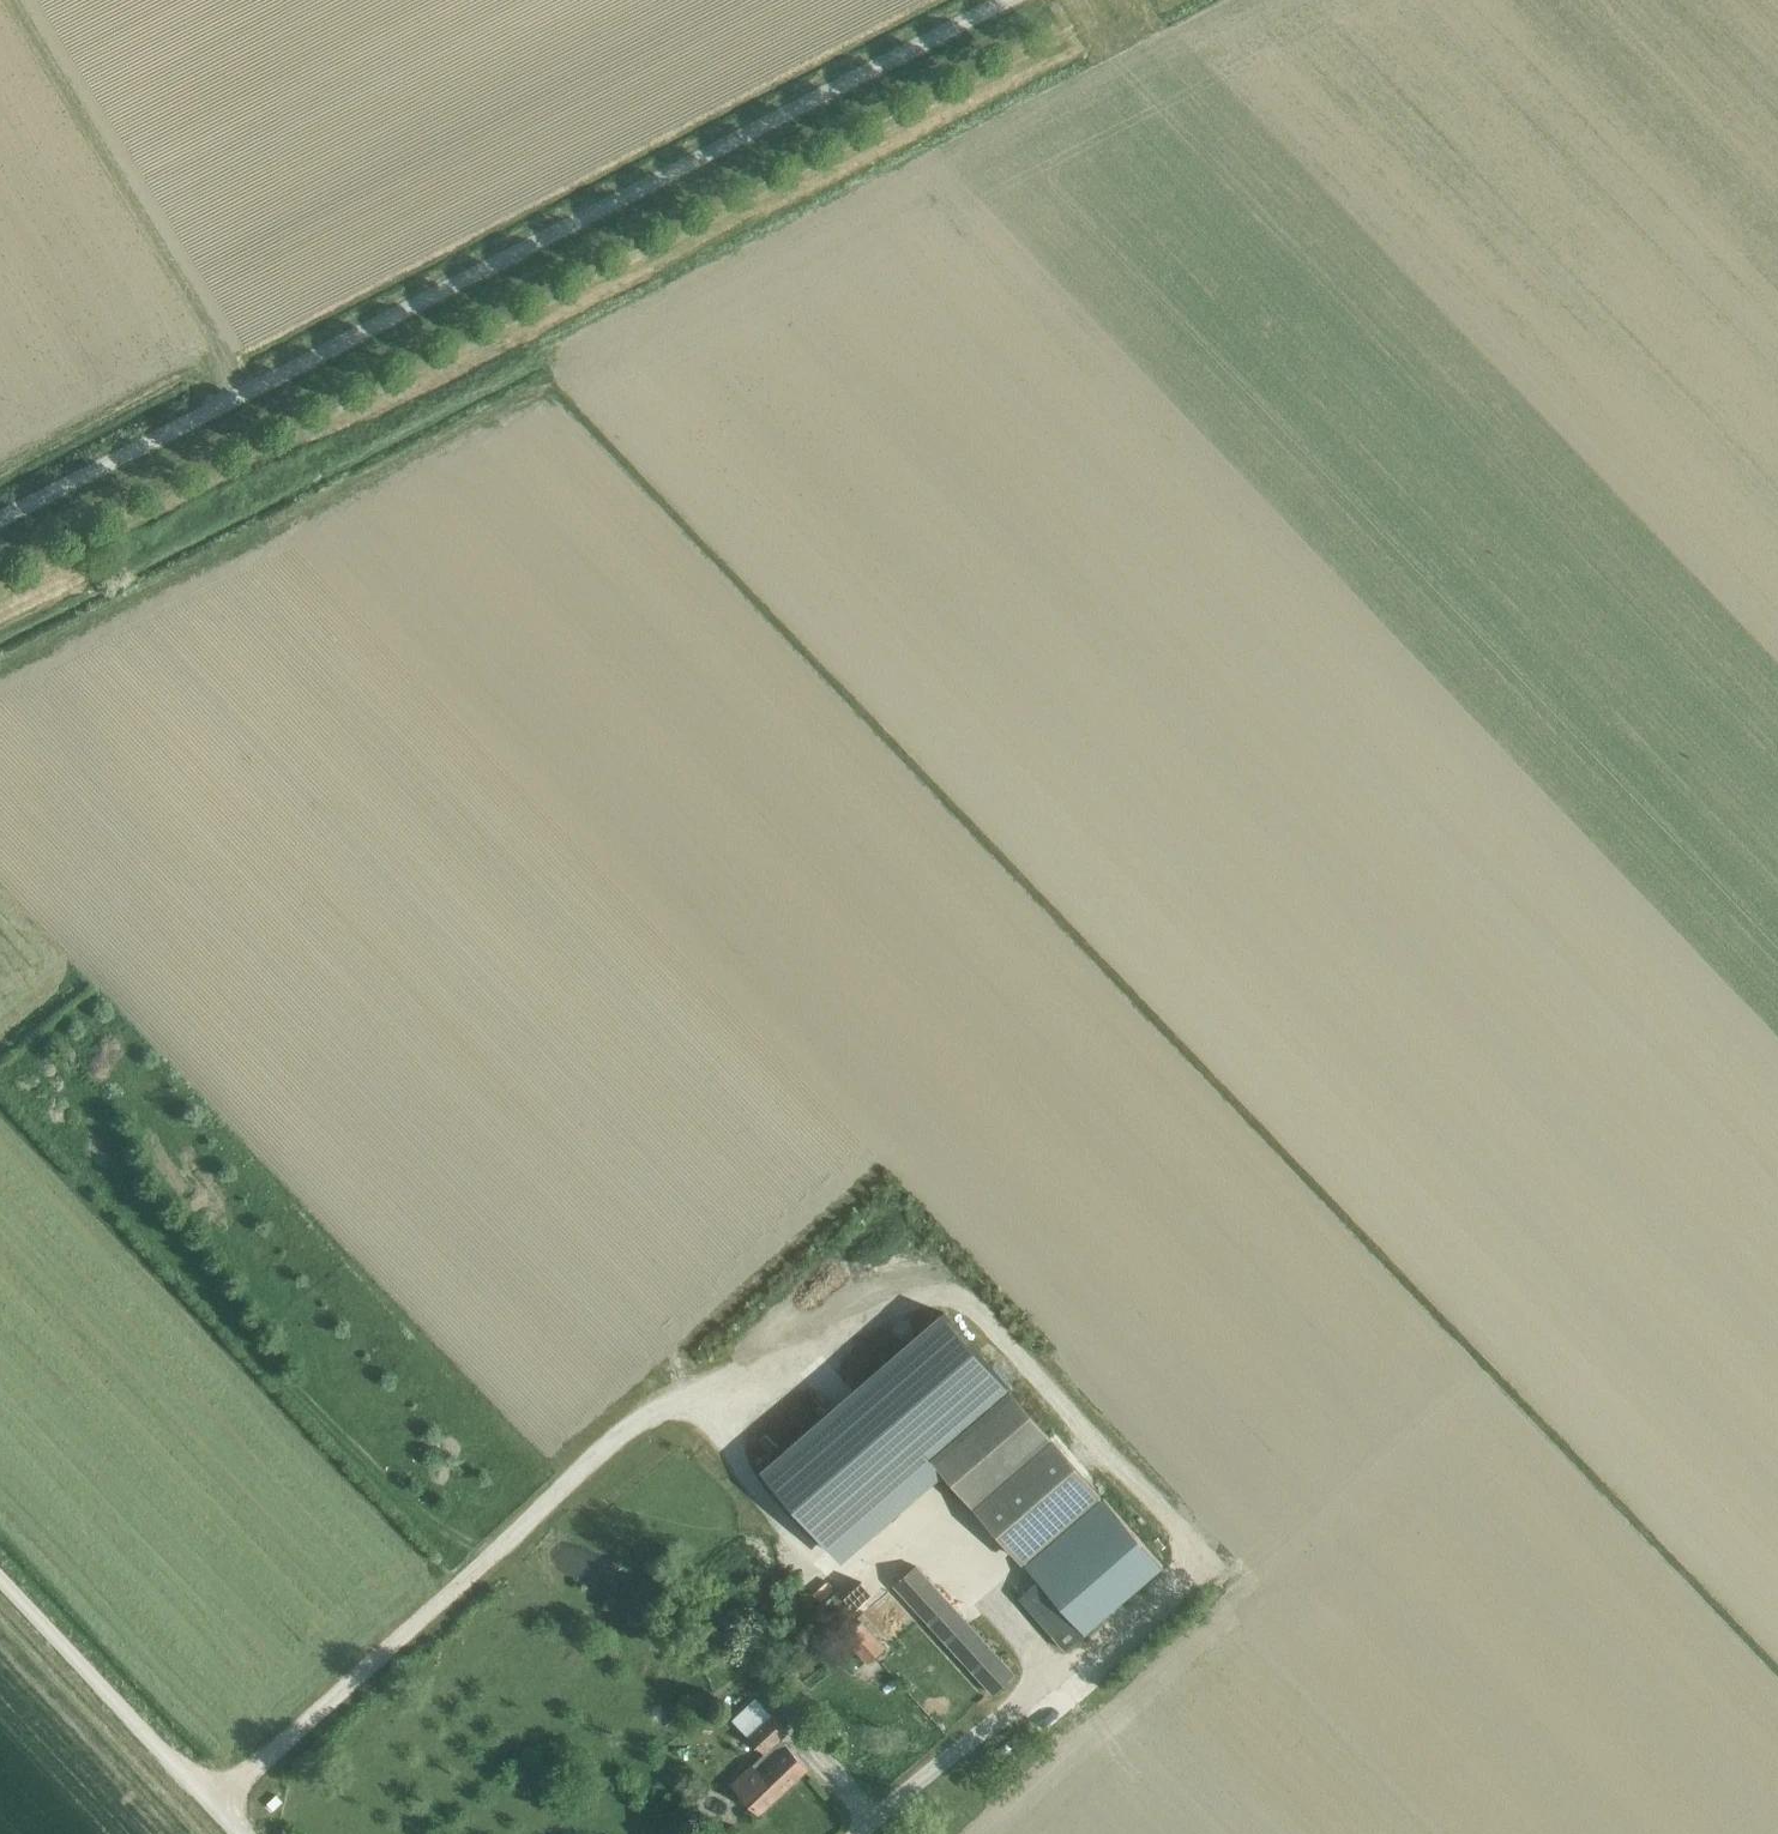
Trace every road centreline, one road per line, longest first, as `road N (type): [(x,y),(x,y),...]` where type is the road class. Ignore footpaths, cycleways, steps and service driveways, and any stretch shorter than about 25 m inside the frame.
road 1 (unclassified): [(0,518),(1006,0)]
road 2 (unclassified): [(236,1833),(0,1586)]

